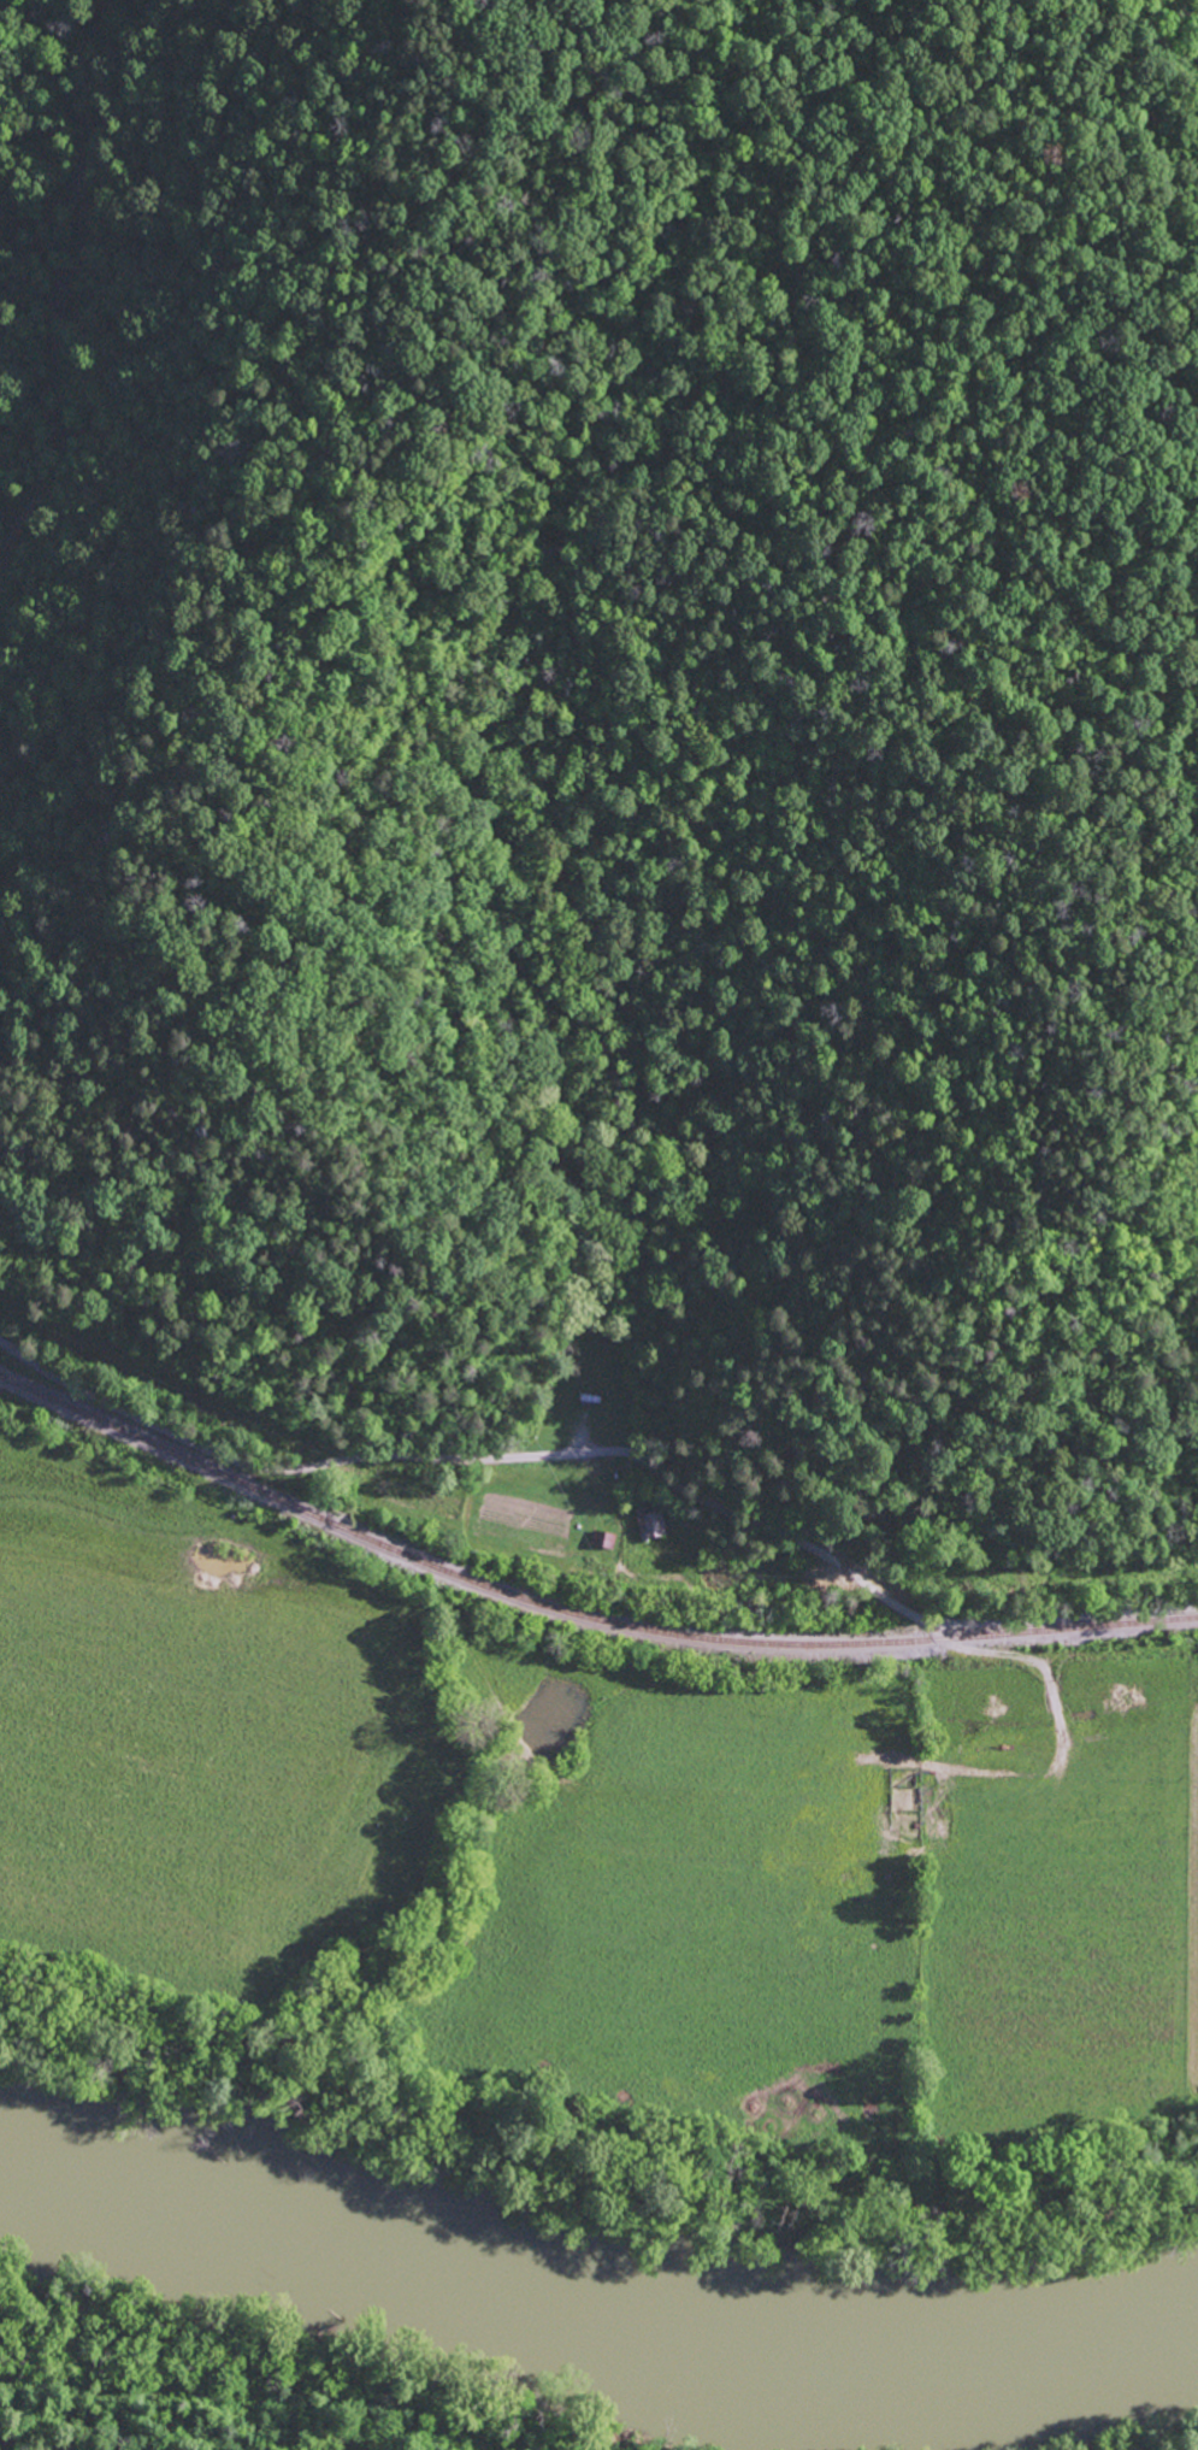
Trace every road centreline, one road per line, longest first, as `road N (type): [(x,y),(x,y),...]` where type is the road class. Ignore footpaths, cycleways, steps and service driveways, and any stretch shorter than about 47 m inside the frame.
road 1 (residential): [(1197,1608),(1014,1624),(930,1621),(638,1457),(602,1451),(355,1460),(271,1471),(177,1438),(0,1343)]

